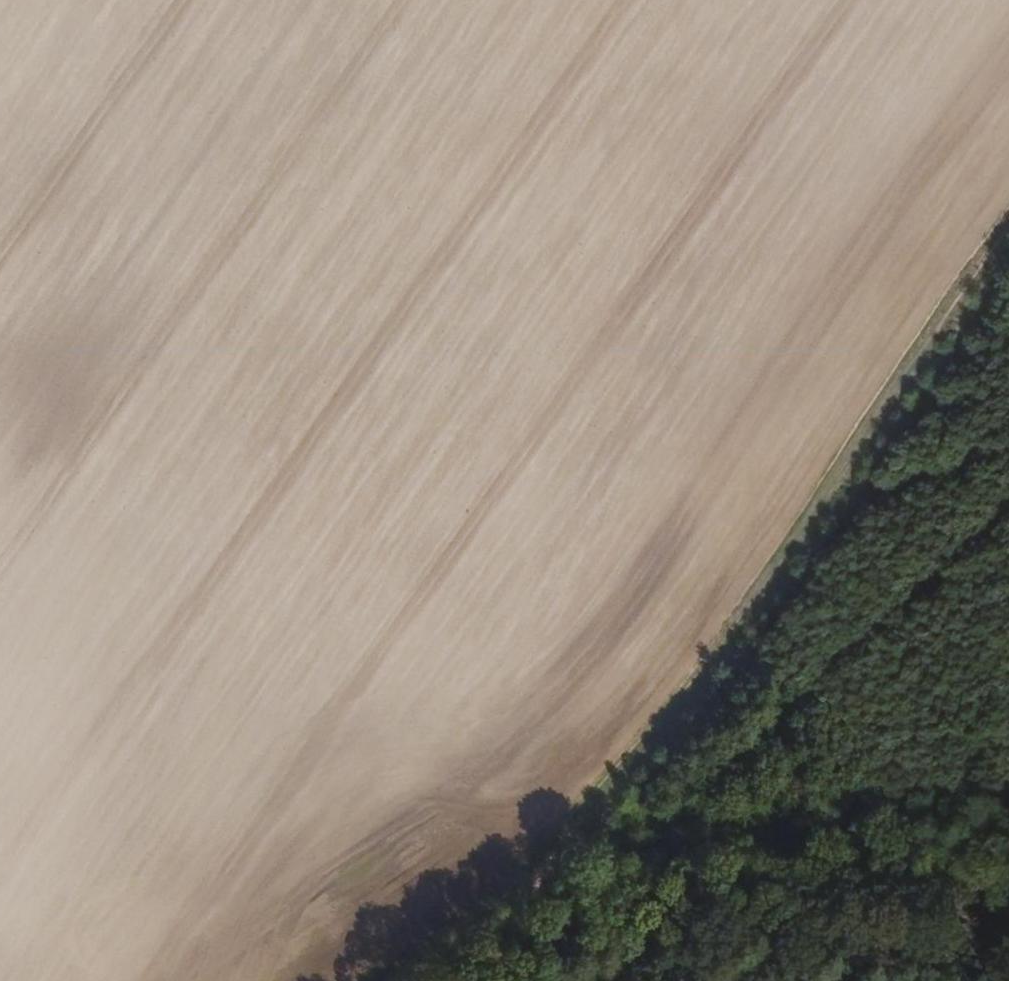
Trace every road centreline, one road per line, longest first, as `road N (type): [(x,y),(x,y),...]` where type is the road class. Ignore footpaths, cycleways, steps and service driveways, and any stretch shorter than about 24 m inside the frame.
road 1 (track): [(557,849),(618,790),(1008,236)]
road 2 (track): [(557,849),(1008,811)]
road 3 (track): [(357,980),(557,849)]

